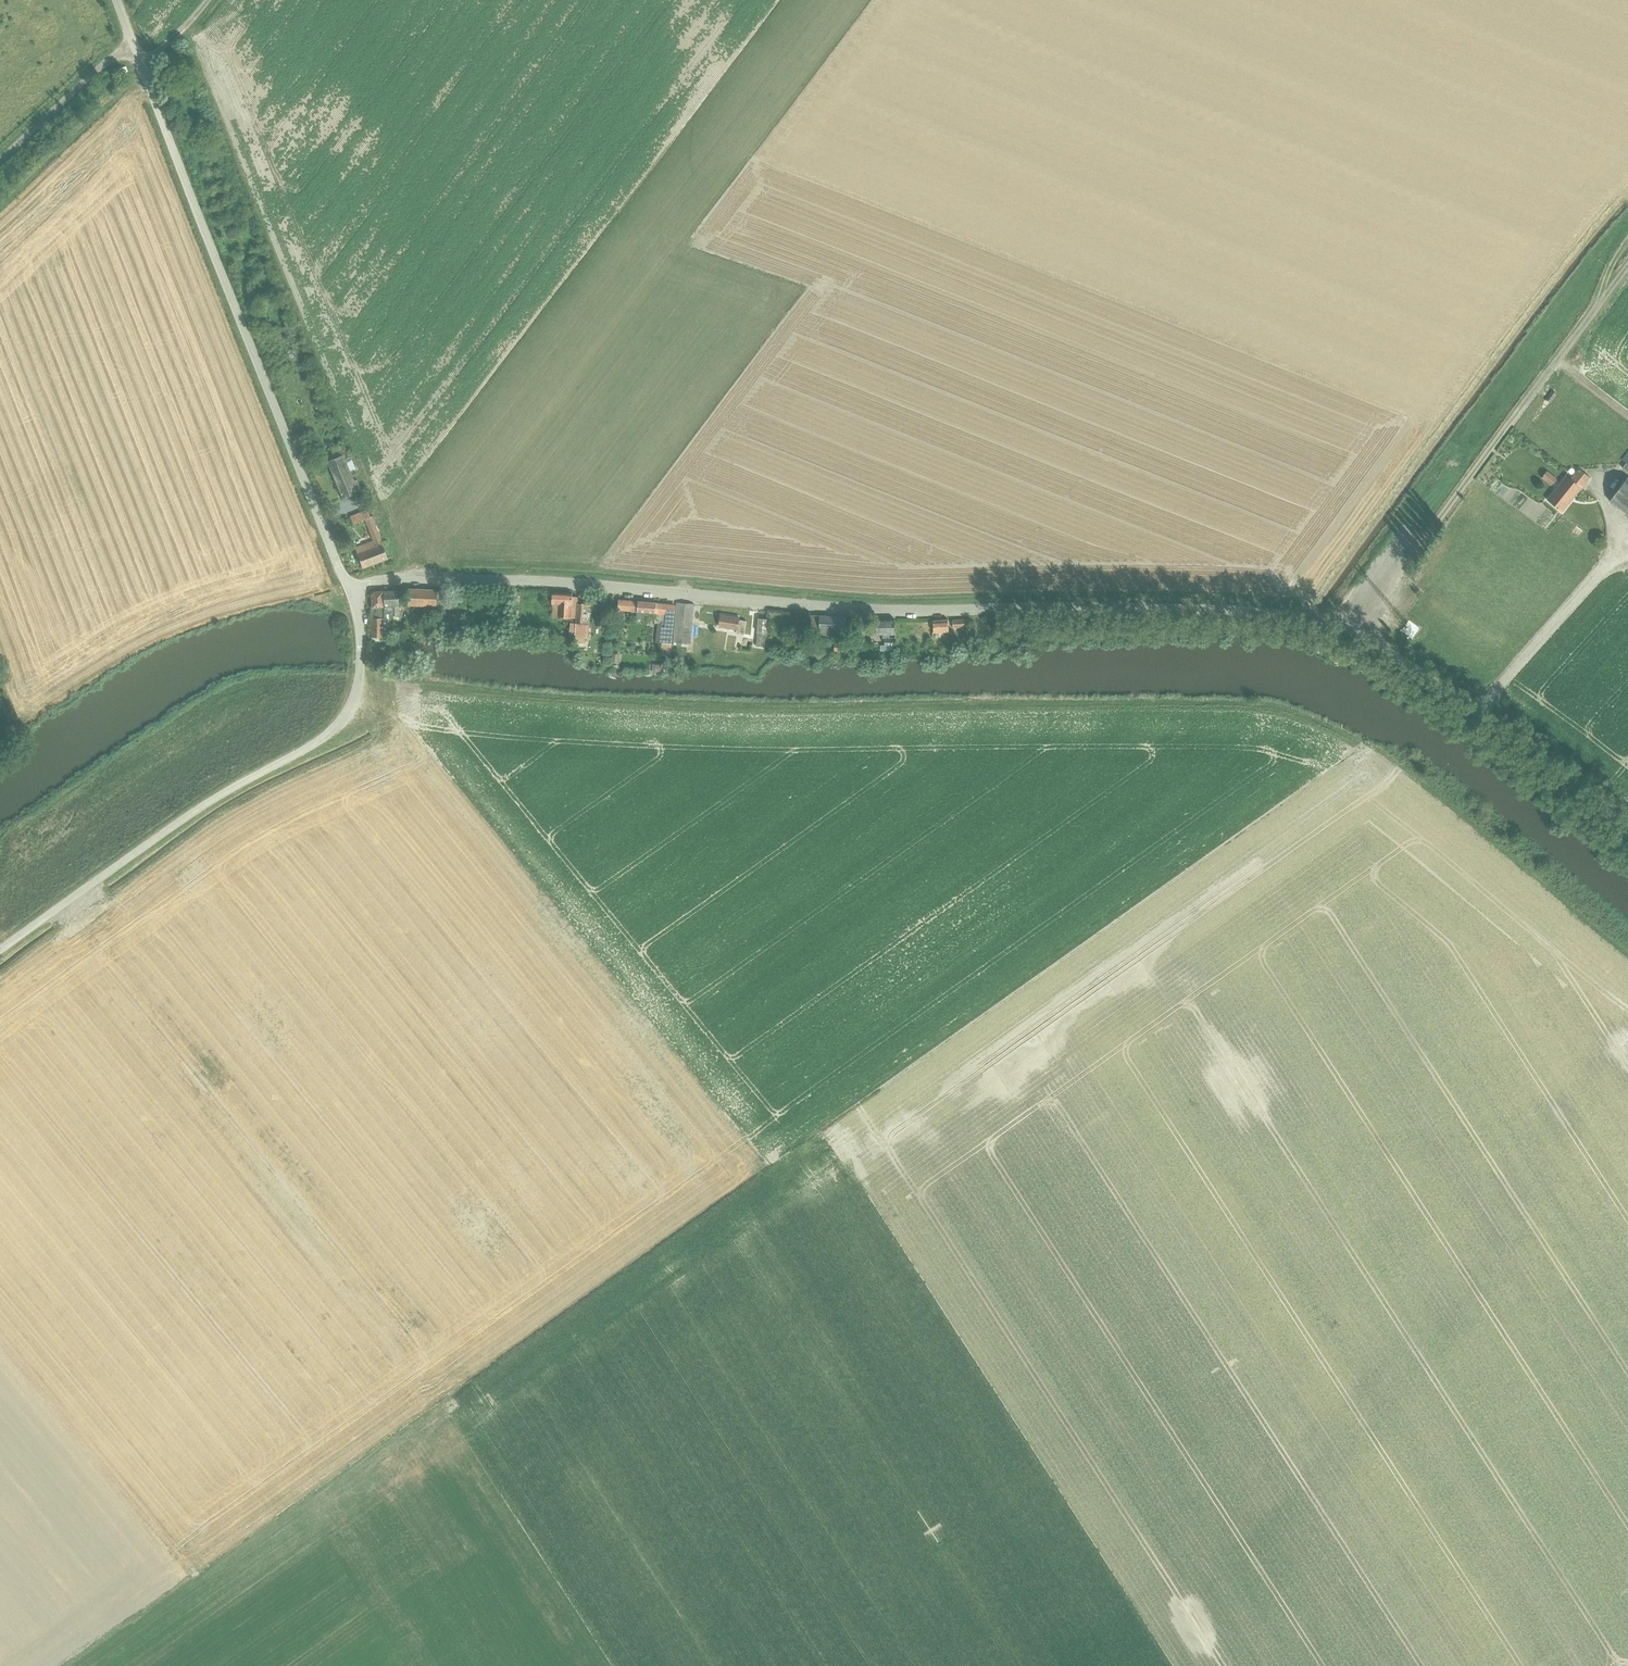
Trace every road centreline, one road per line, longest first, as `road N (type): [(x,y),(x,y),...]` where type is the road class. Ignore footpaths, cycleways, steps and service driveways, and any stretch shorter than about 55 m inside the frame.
road 1 (tertiary): [(350,592),(392,579),(505,580),(923,612),(1070,604),(1295,613),(1357,629)]
road 2 (tertiary): [(350,592),(116,0)]
road 3 (unclassified): [(0,949),(211,798),(323,736),(355,695),(360,668),(350,592)]
road 4 (track): [(1357,629),(1627,269)]
road 5 (tertiary): [(1627,827),(1357,629)]
road 6 (track): [(0,159),(131,39)]

